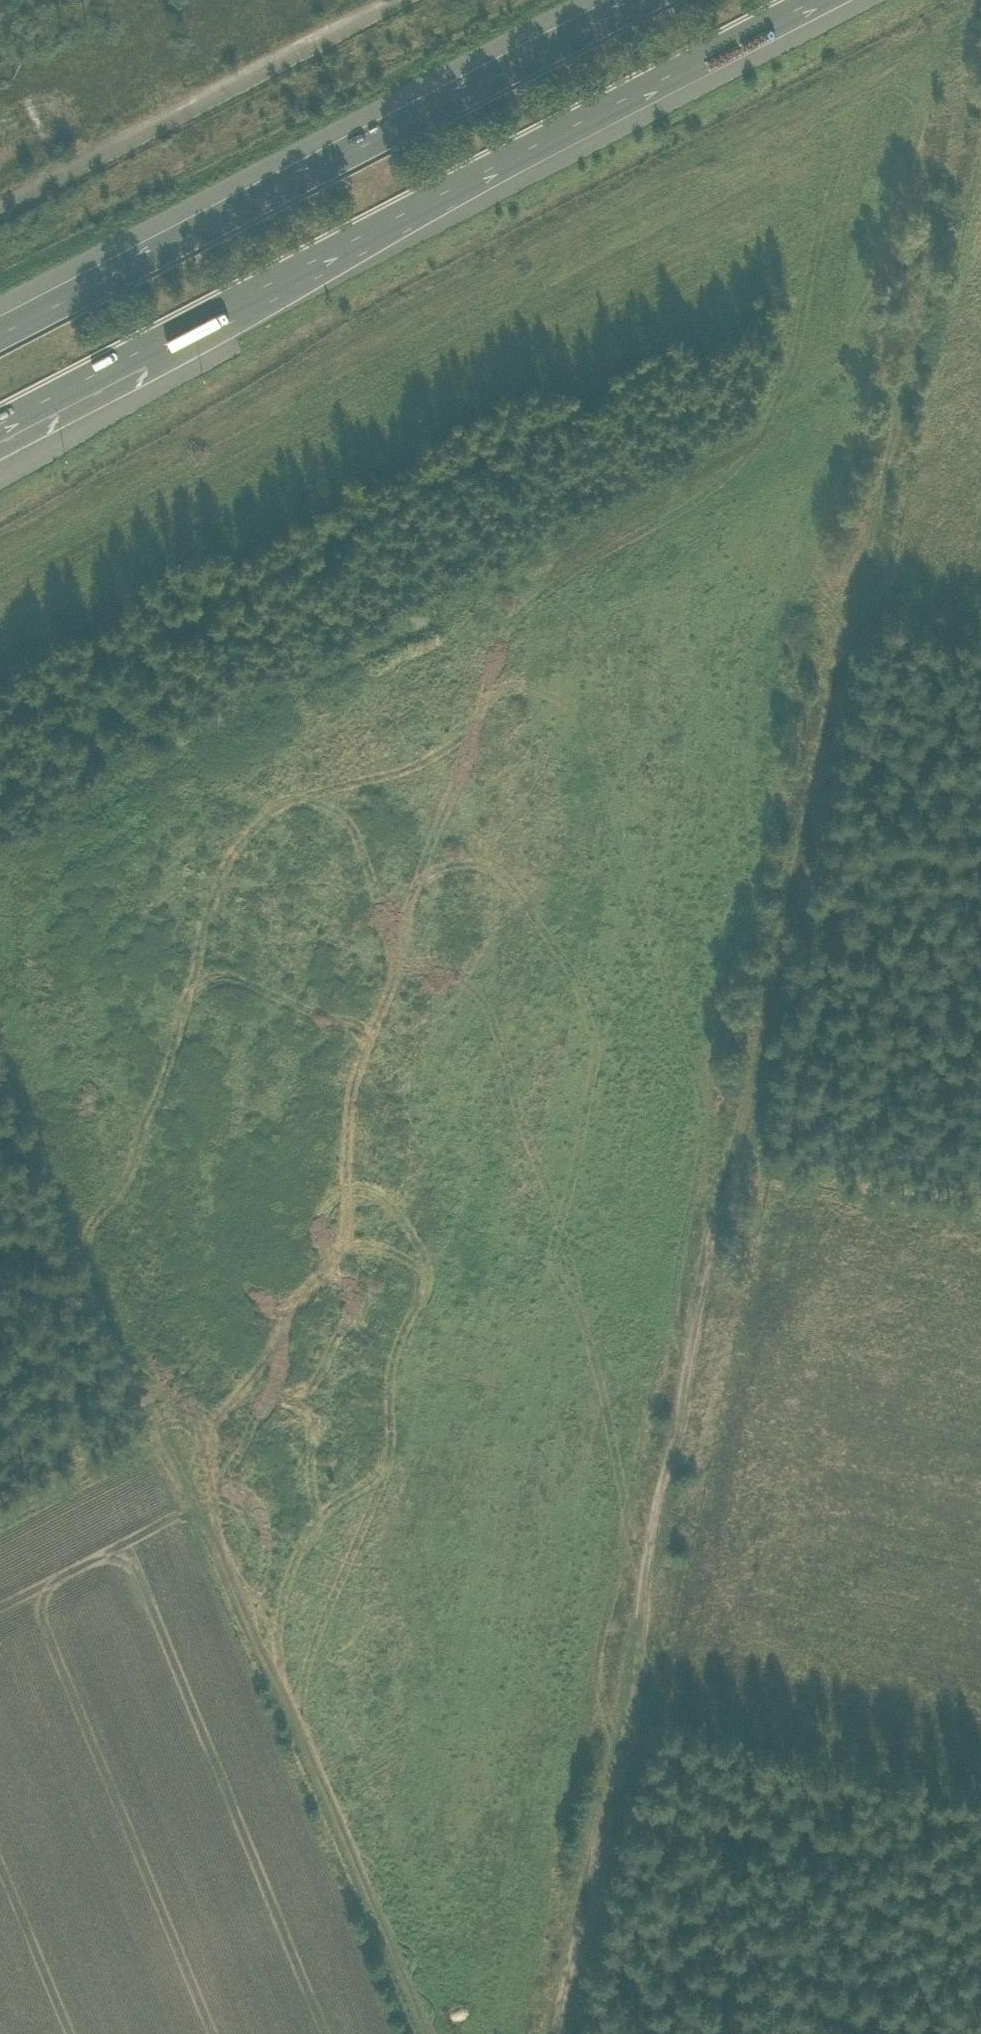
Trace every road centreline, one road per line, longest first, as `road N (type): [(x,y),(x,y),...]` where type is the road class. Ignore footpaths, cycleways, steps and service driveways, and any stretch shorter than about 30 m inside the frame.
road 1 (track): [(561,2033),(980,54)]
road 2 (motorway): [(0,424),(817,0)]
road 3 (motorway): [(627,0),(0,327)]
road 4 (unclassified): [(0,207),(398,0)]

